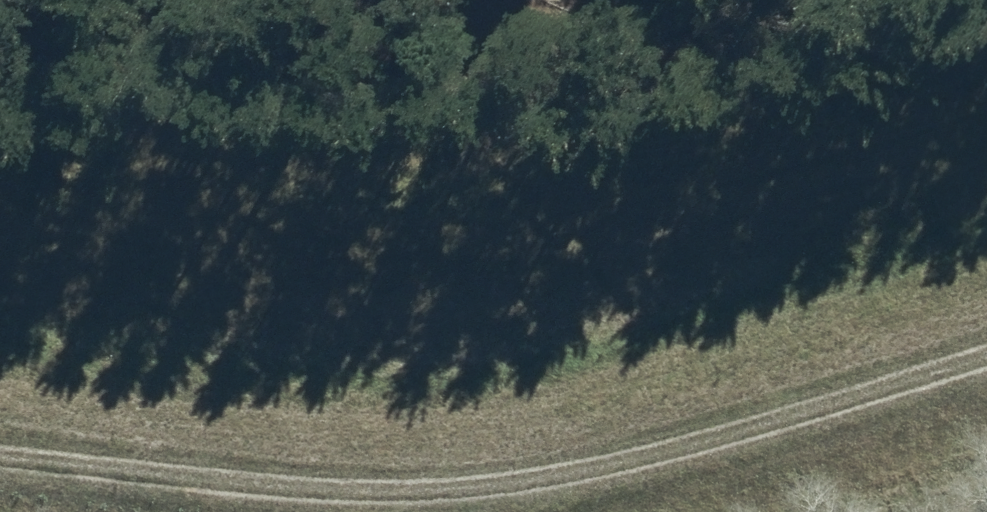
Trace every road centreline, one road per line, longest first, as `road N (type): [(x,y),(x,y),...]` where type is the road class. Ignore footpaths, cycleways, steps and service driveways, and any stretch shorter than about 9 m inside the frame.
road 1 (track): [(0,417),(200,446),(383,452),(601,414),(986,305)]
road 2 (track): [(986,84),(477,219),(0,215)]

